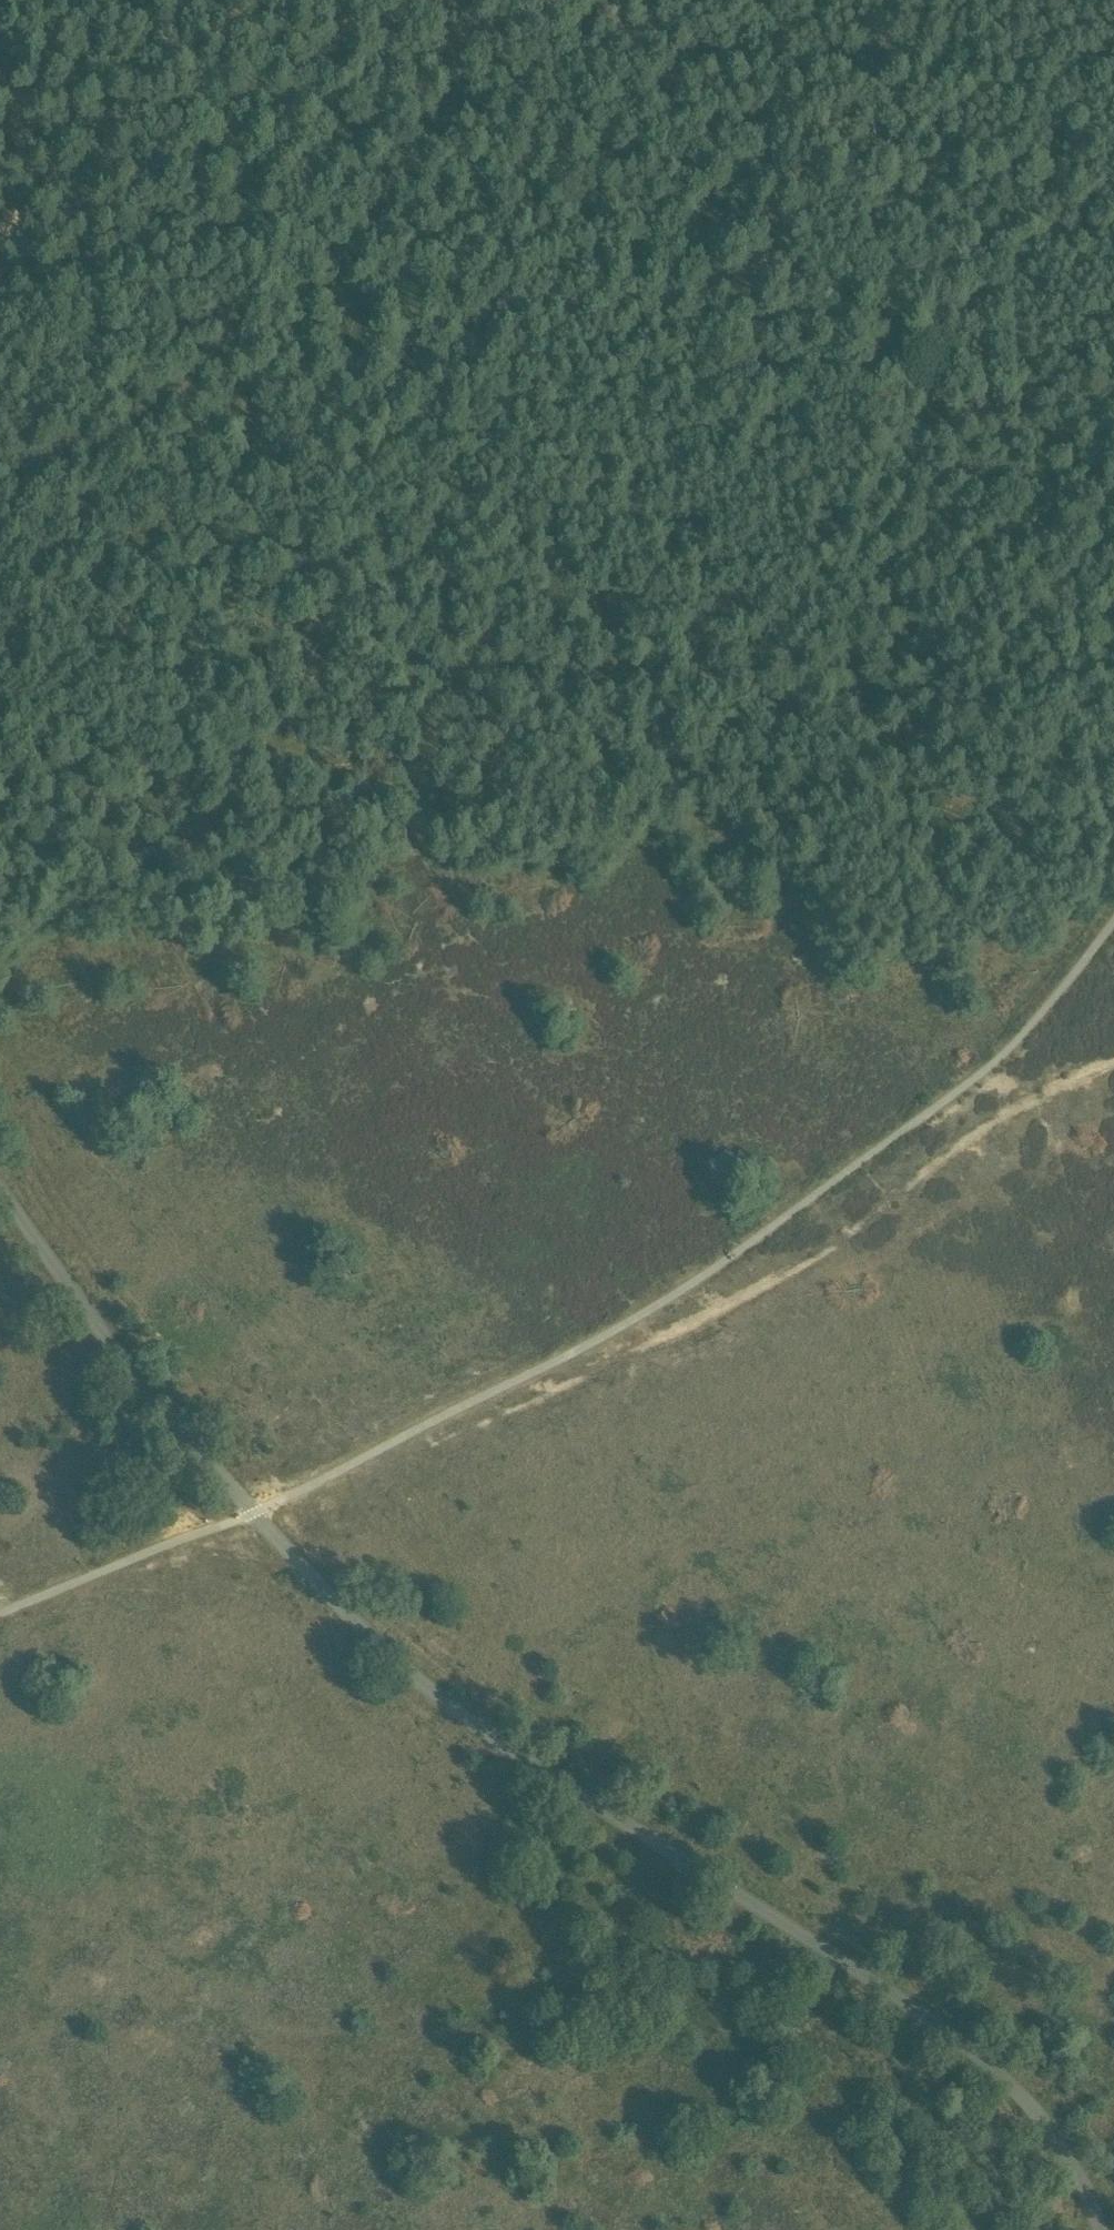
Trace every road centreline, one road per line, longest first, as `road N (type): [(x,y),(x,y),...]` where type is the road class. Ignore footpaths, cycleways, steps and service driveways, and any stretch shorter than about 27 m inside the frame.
road 1 (track): [(247,0),(198,58),(119,103),(35,192),(0,255)]

